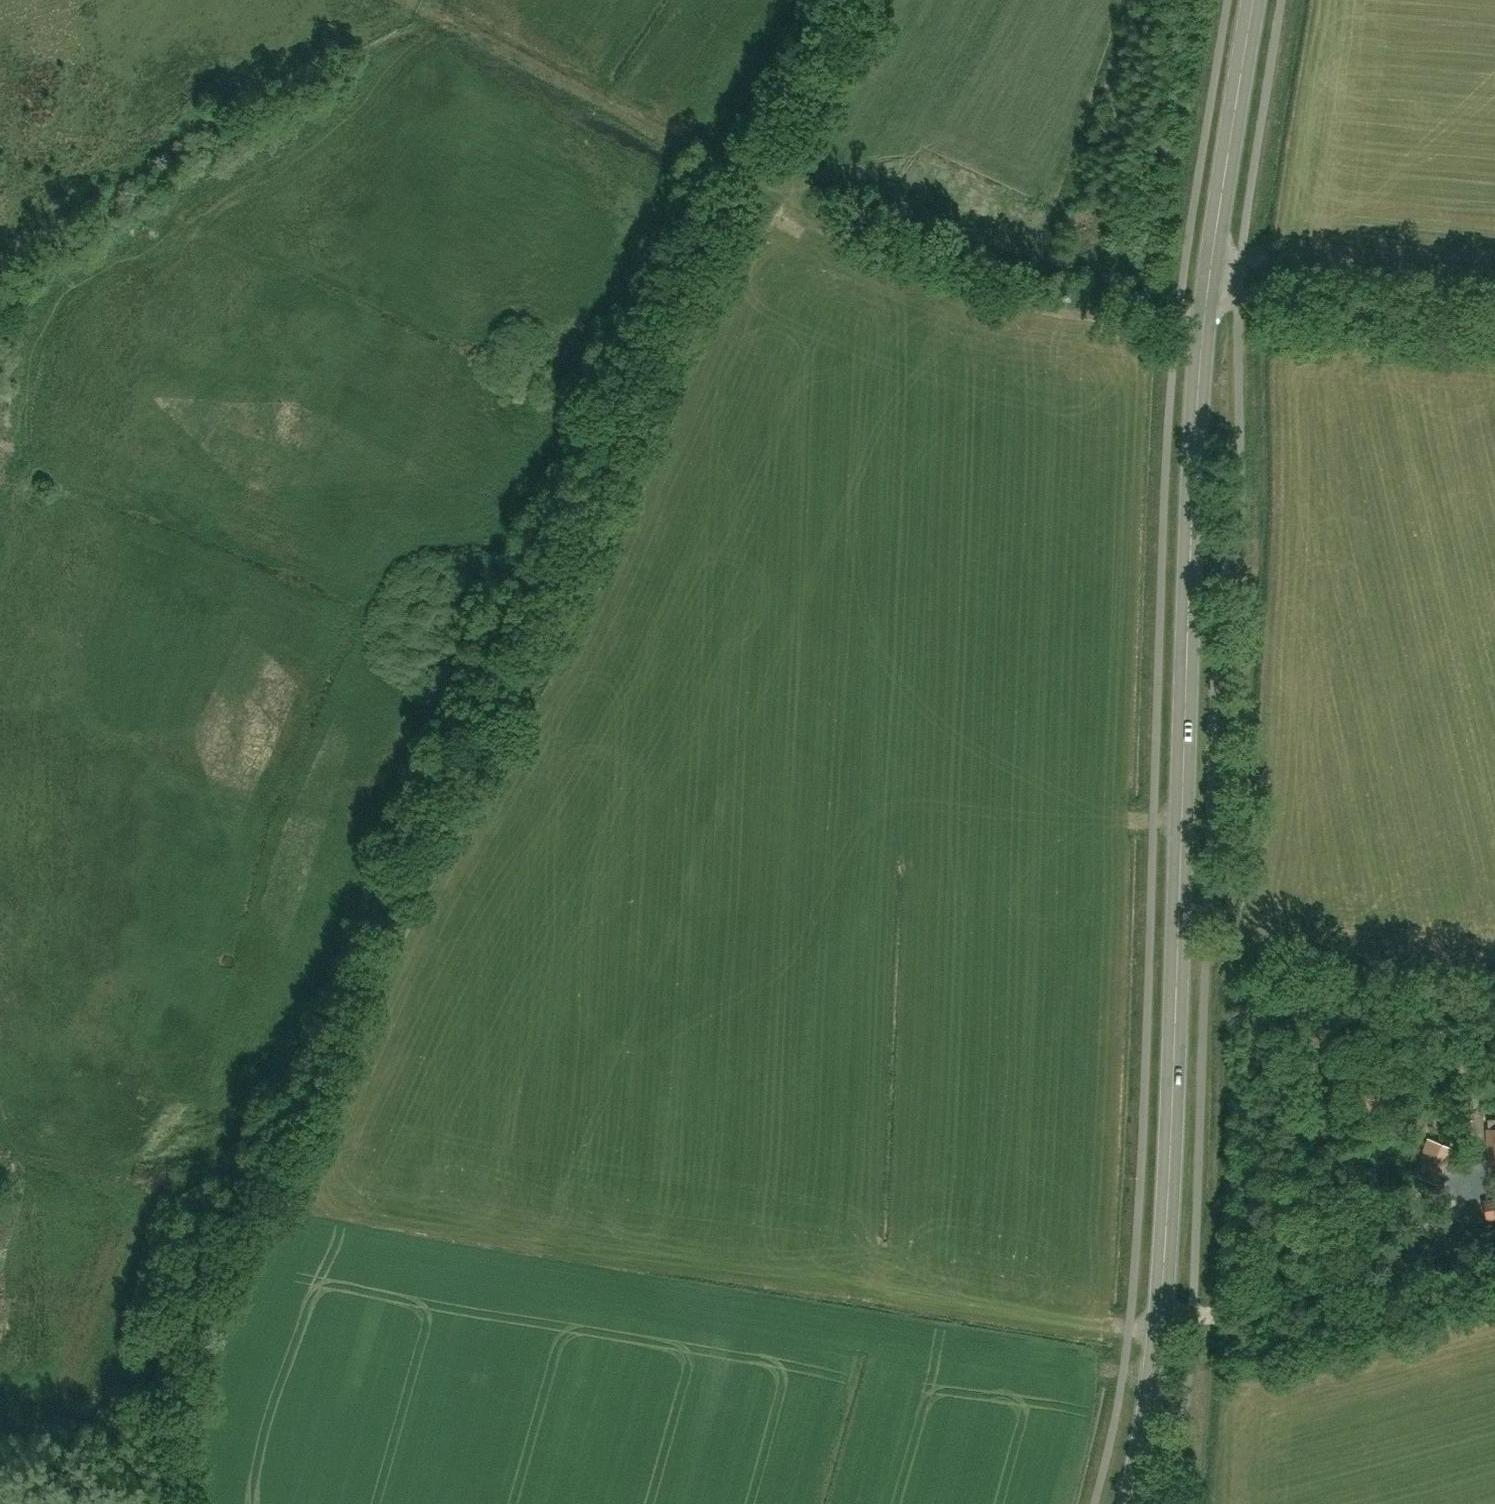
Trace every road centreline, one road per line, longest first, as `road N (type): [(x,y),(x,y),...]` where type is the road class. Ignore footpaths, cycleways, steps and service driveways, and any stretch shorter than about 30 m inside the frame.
road 1 (secondary): [(1133,1503),(1157,1364),(1169,1224),(1207,298)]
road 2 (secondary): [(1207,298),(1260,0)]
road 3 (unclassified): [(1494,317),(1207,298)]

